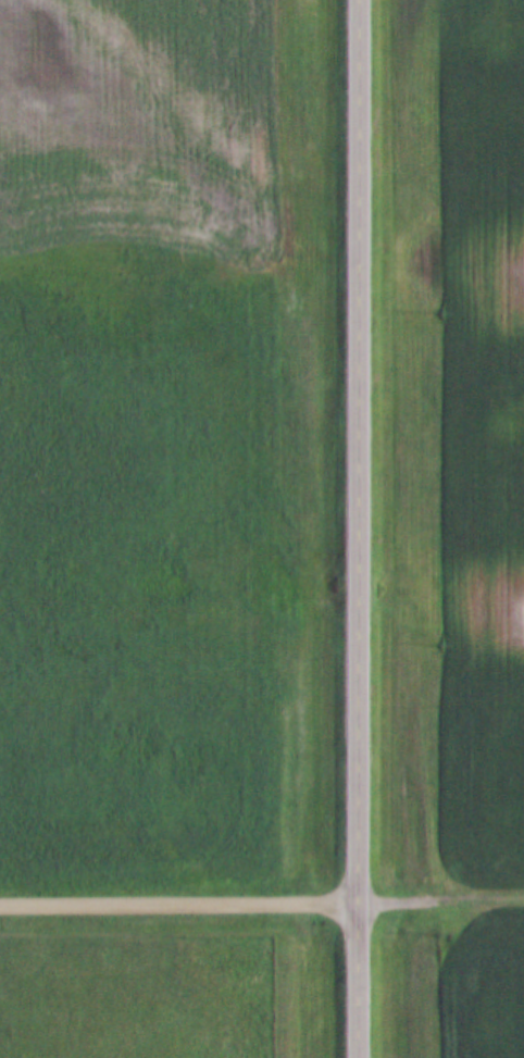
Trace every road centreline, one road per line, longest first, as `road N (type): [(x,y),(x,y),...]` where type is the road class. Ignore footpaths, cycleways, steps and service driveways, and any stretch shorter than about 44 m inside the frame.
road 1 (primary): [(354,1057),(357,0)]
road 2 (residential): [(0,904),(354,900)]
road 3 (track): [(354,900),(523,895)]

